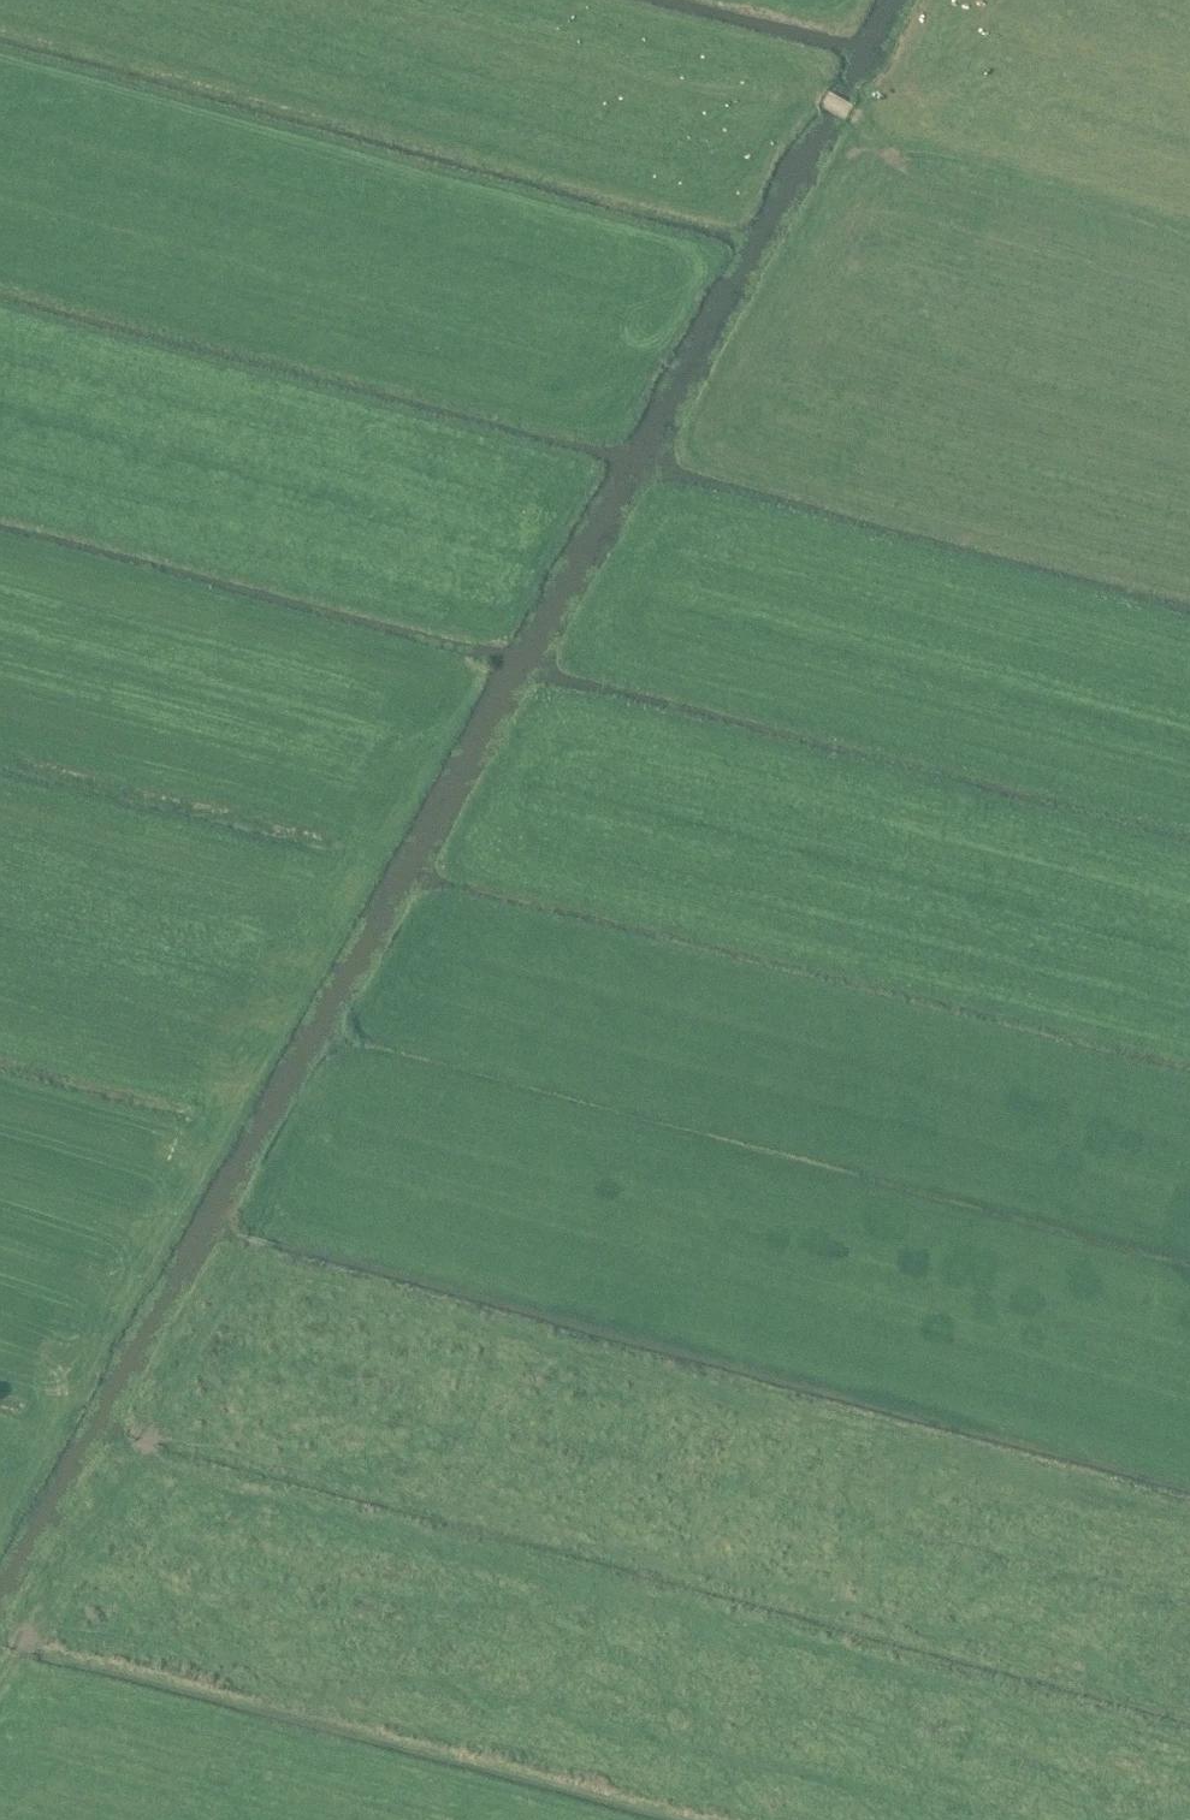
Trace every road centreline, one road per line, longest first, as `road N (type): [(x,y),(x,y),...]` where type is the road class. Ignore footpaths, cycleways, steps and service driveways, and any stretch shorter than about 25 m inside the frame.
road 1 (track): [(0,1678),(262,1219)]

